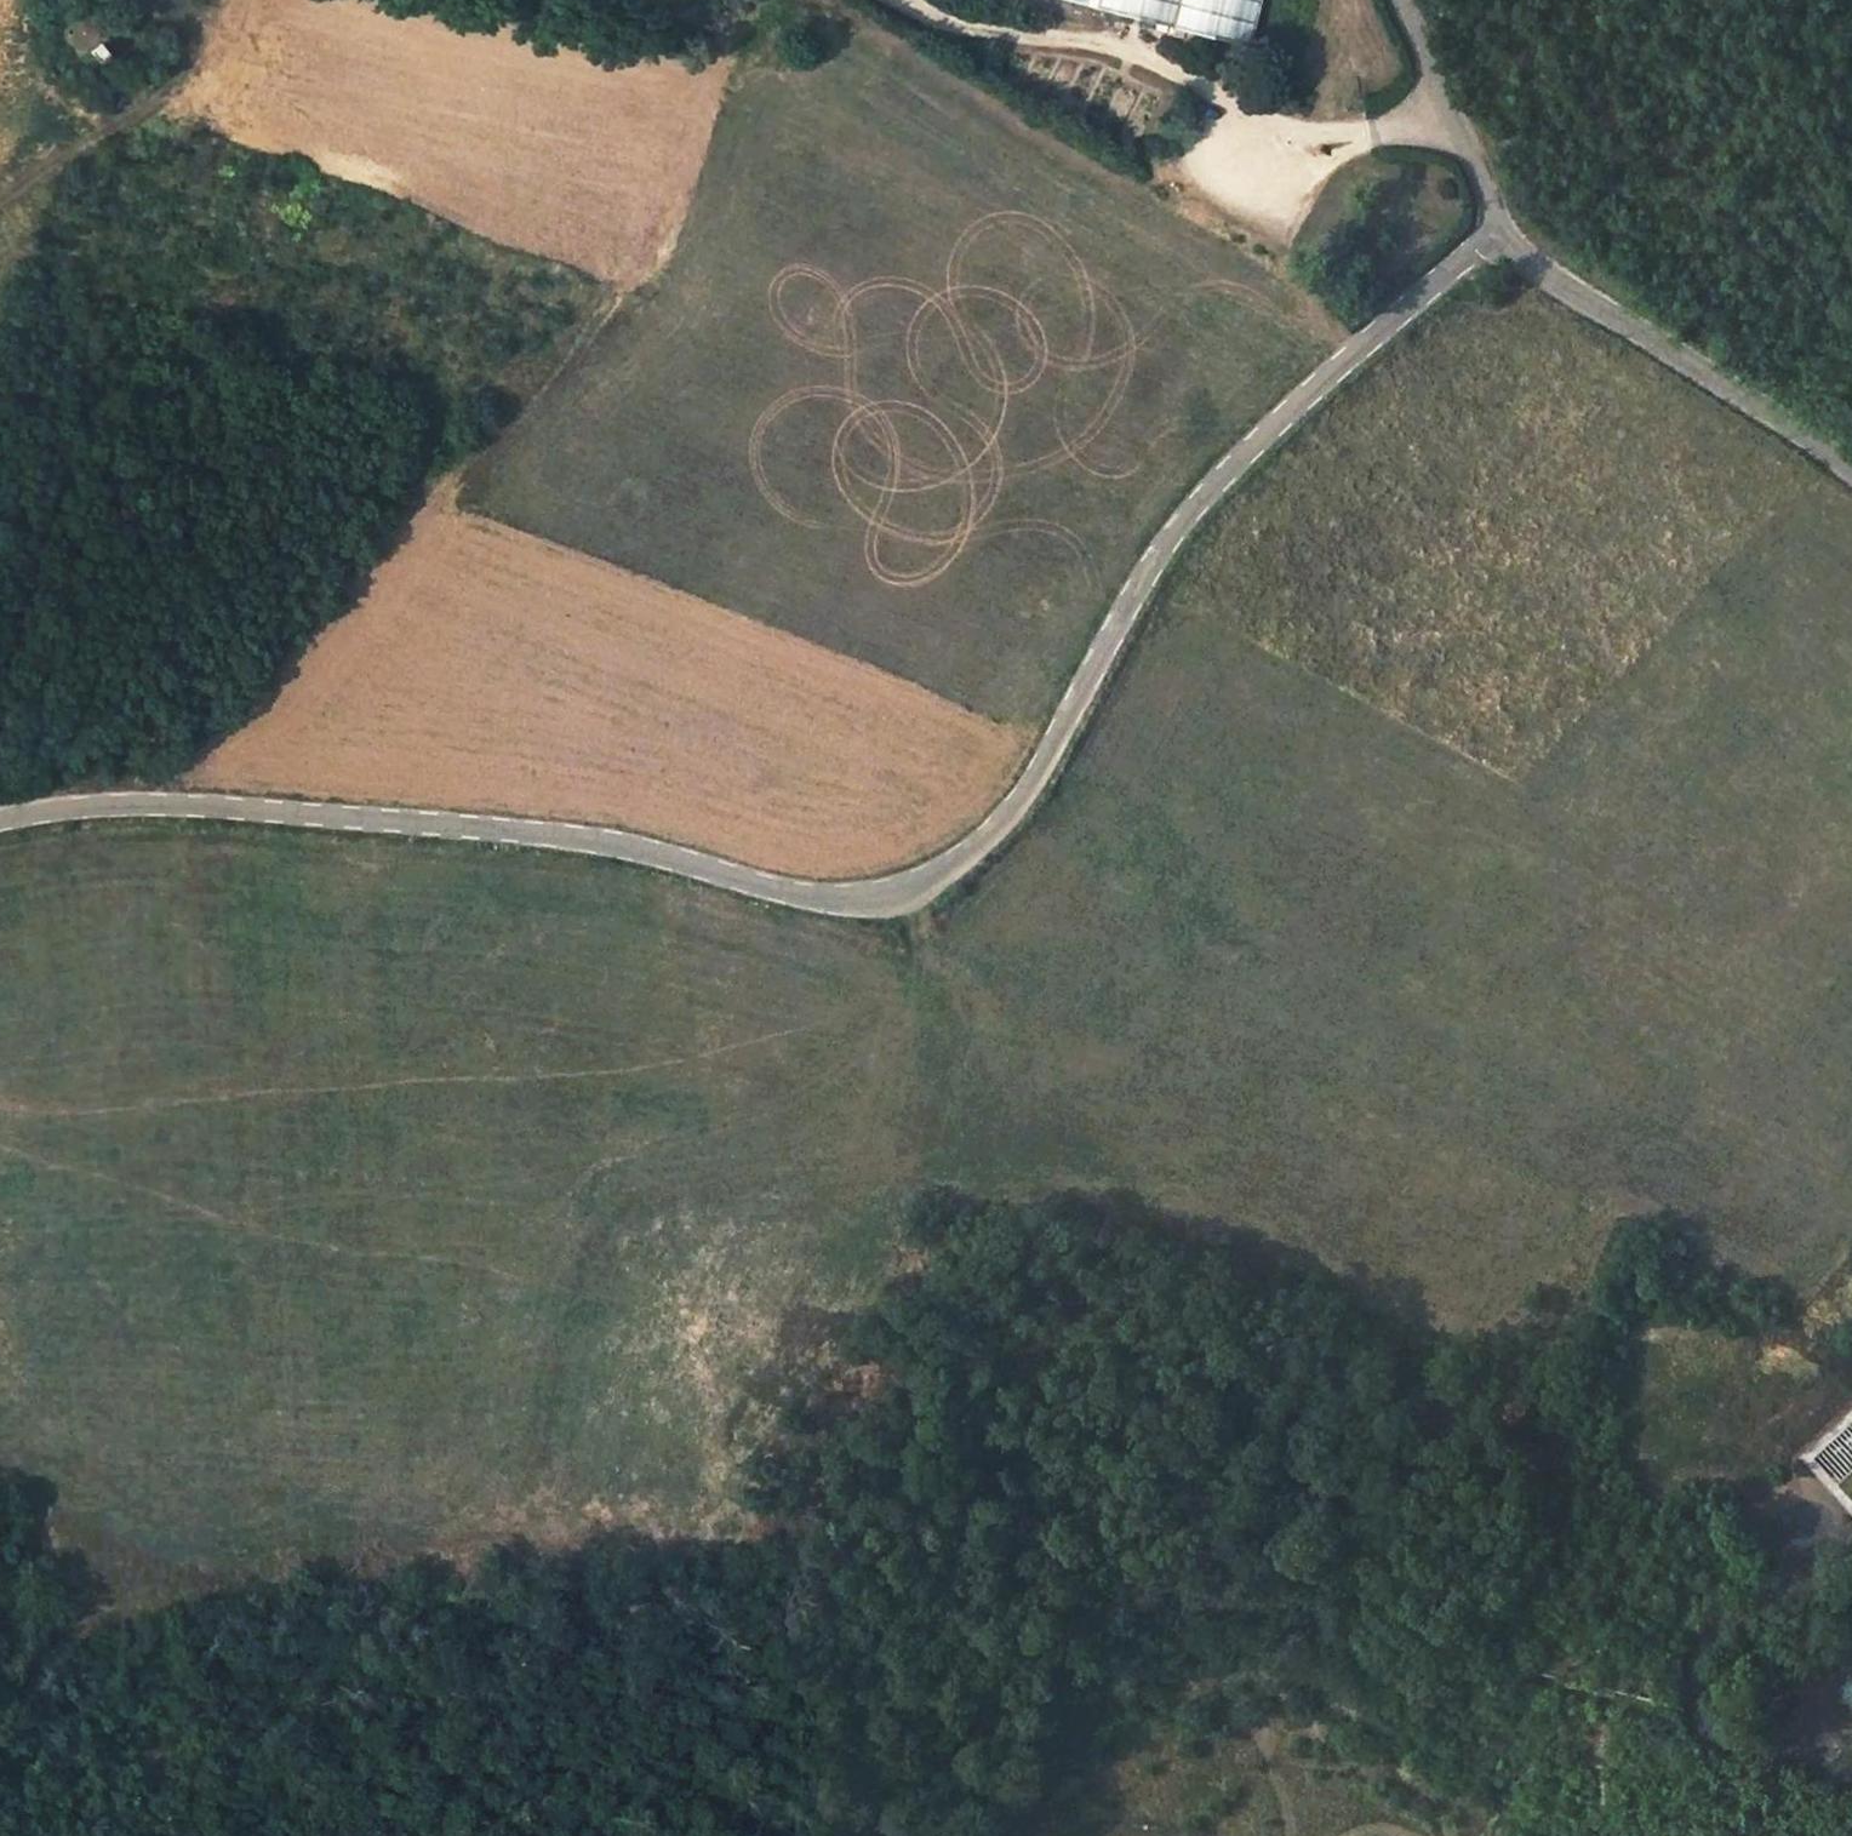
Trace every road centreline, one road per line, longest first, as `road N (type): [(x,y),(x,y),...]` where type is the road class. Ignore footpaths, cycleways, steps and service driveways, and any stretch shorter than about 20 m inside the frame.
road 1 (residential): [(1502,292),(1387,365),(1287,443),(1164,577),(1077,761),(1013,853),(918,916),(832,923),(629,872),(187,832),(0,852)]
road 2 (residential): [(1851,466),(1822,443),(1502,292)]
road 3 (residential): [(1412,0),(1502,292)]

